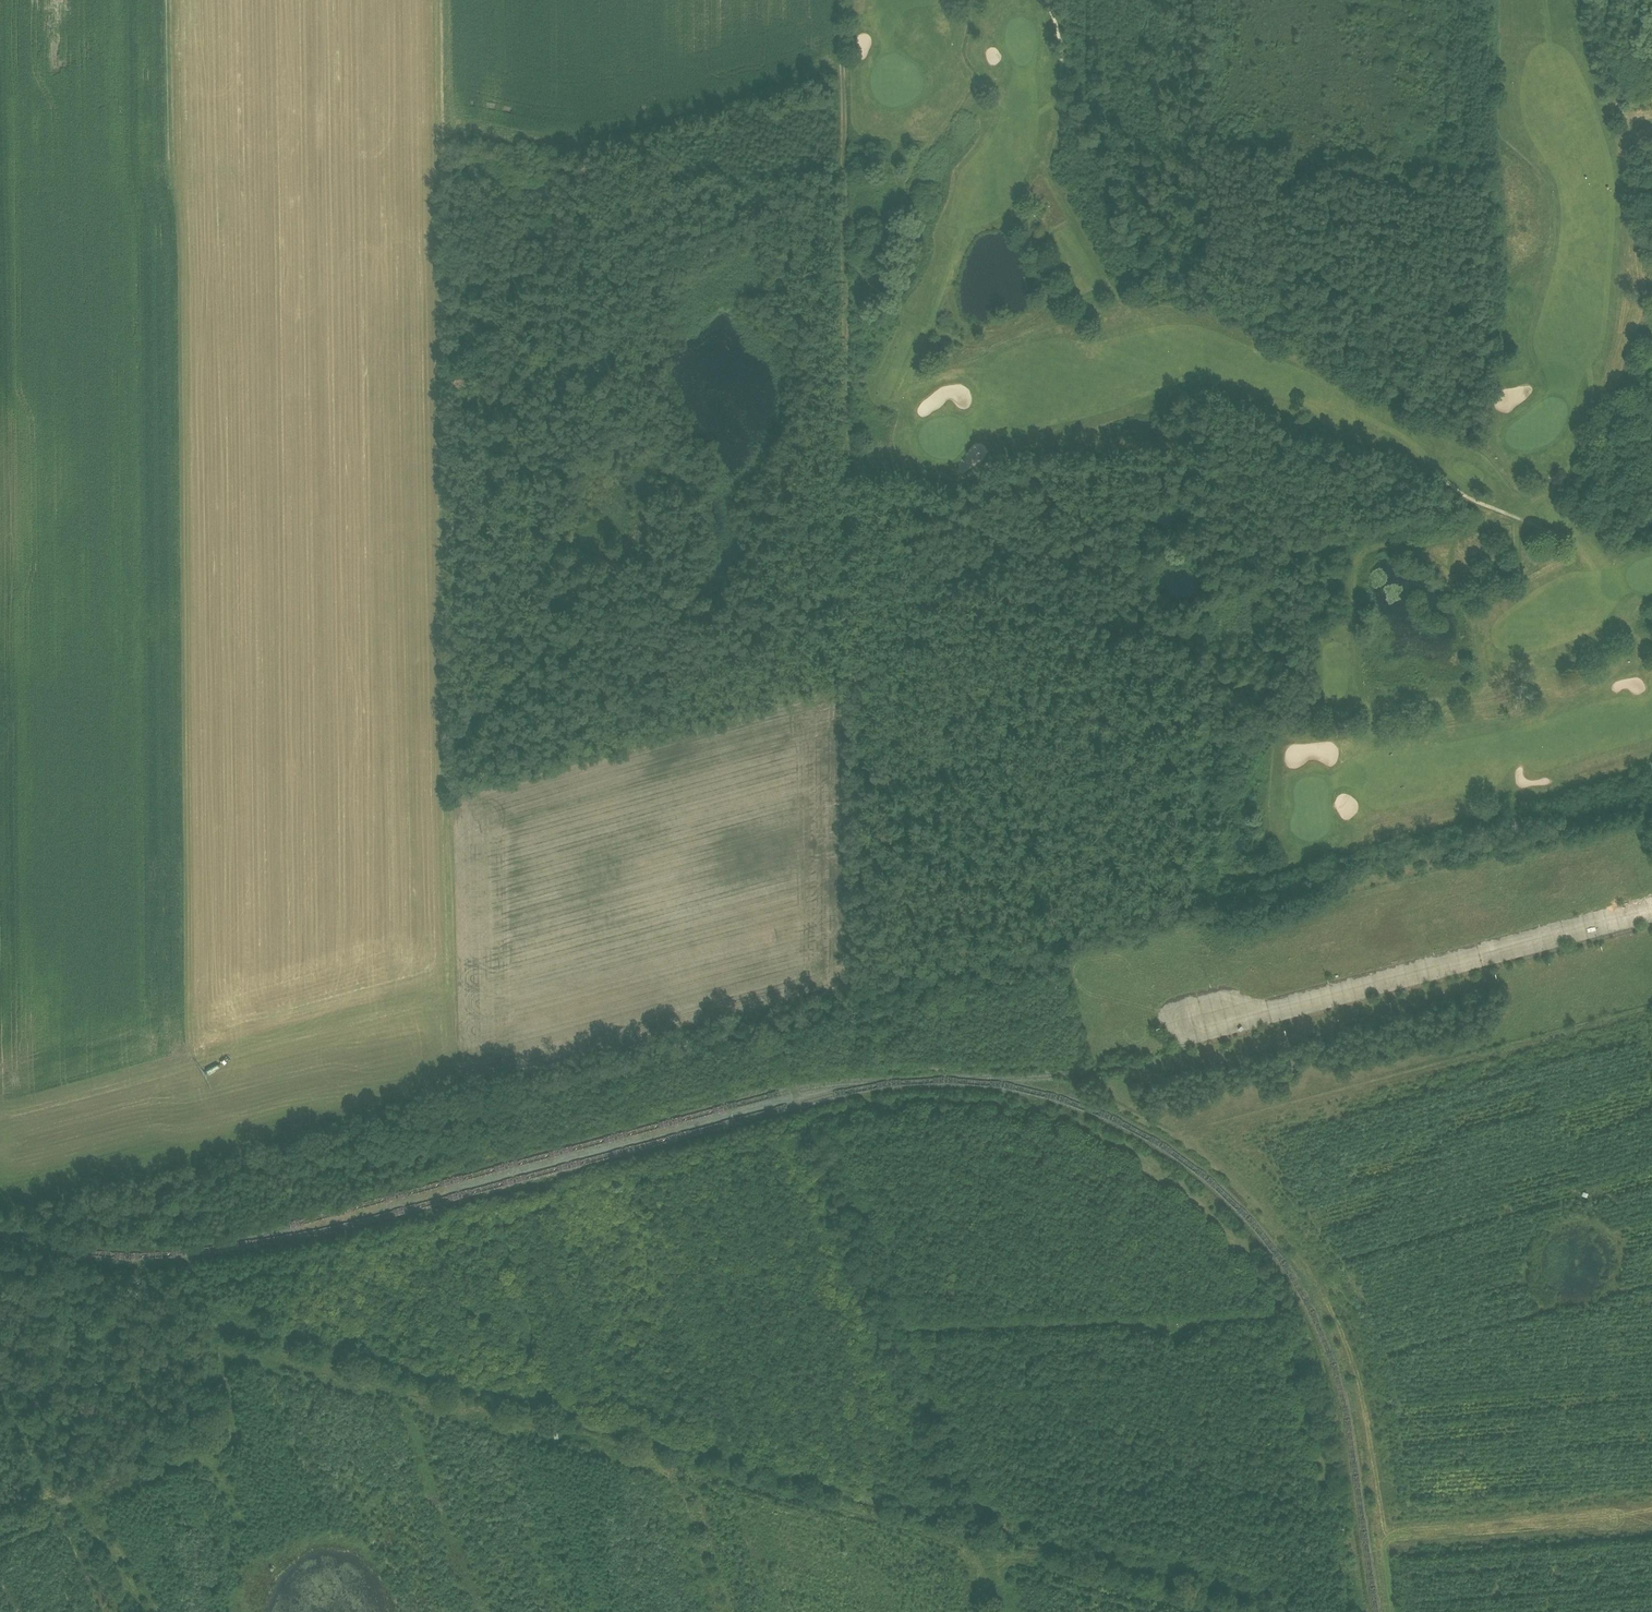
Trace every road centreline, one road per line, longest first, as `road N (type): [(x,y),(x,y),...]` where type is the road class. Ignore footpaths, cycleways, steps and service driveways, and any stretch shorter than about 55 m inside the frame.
road 1 (track): [(829,1169),(998,1611)]
road 2 (track): [(439,0),(442,391)]
road 3 (track): [(842,0),(848,279)]
road 4 (track): [(168,0),(171,180)]

